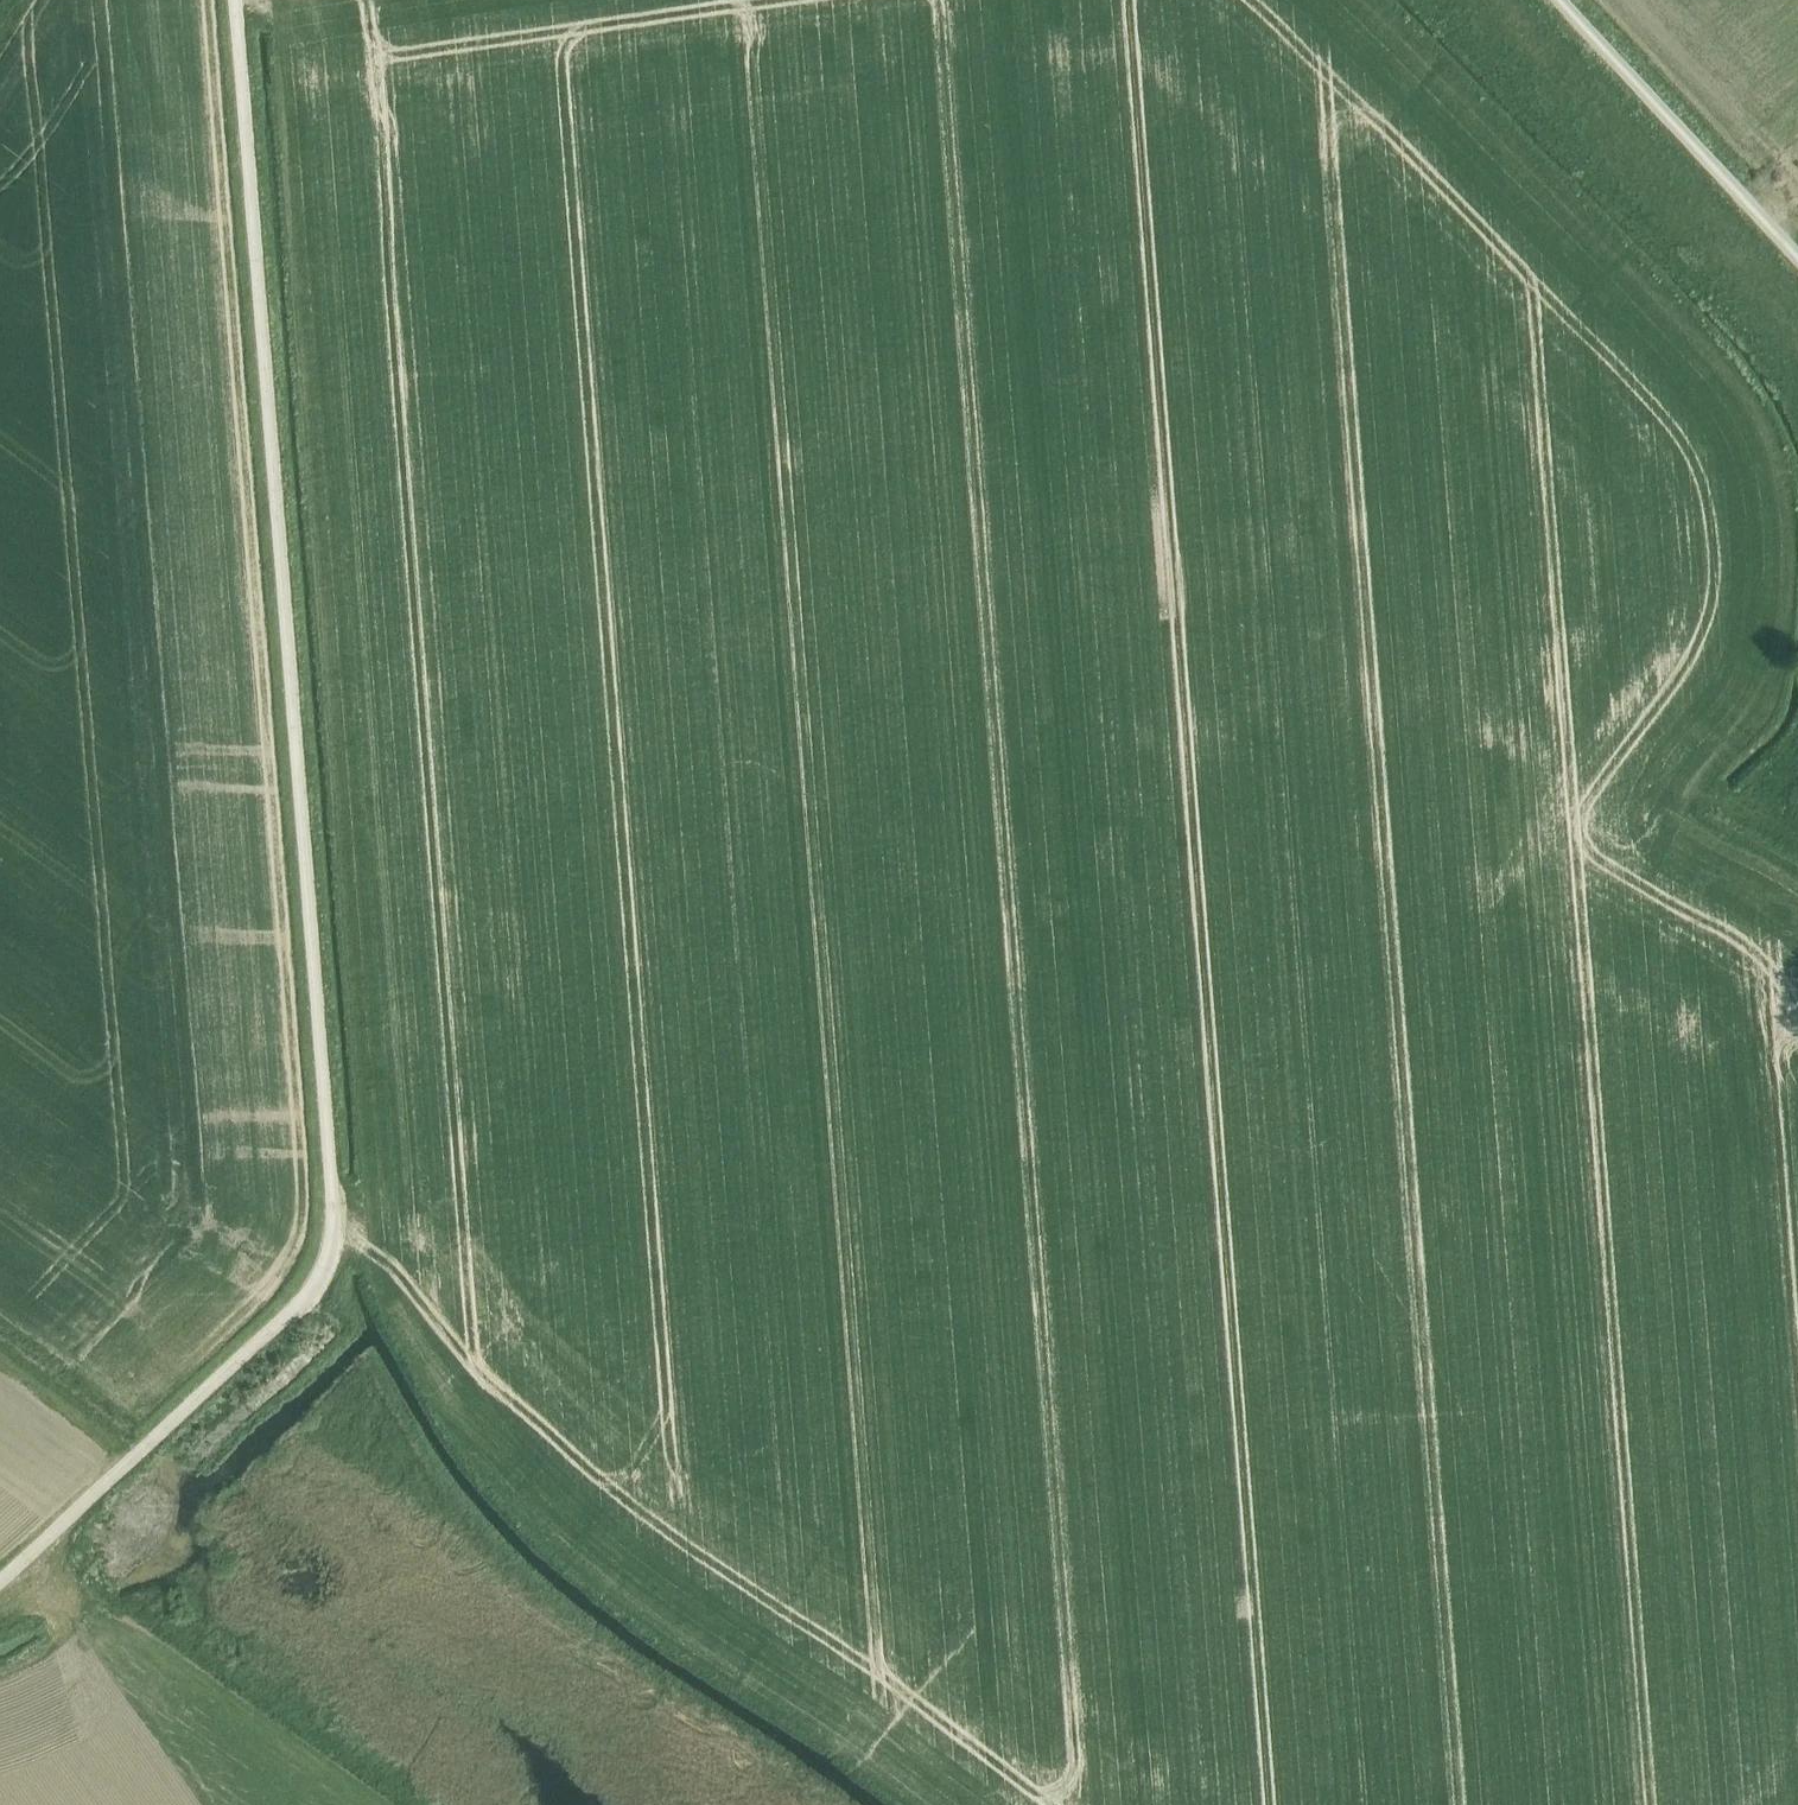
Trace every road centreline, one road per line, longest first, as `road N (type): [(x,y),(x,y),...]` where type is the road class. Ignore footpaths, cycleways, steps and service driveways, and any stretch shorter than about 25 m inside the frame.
road 1 (unclassified): [(237,0),(332,1186),(331,1251),(295,1309),(0,1587)]
road 2 (unclassified): [(1797,256),(1561,0)]

